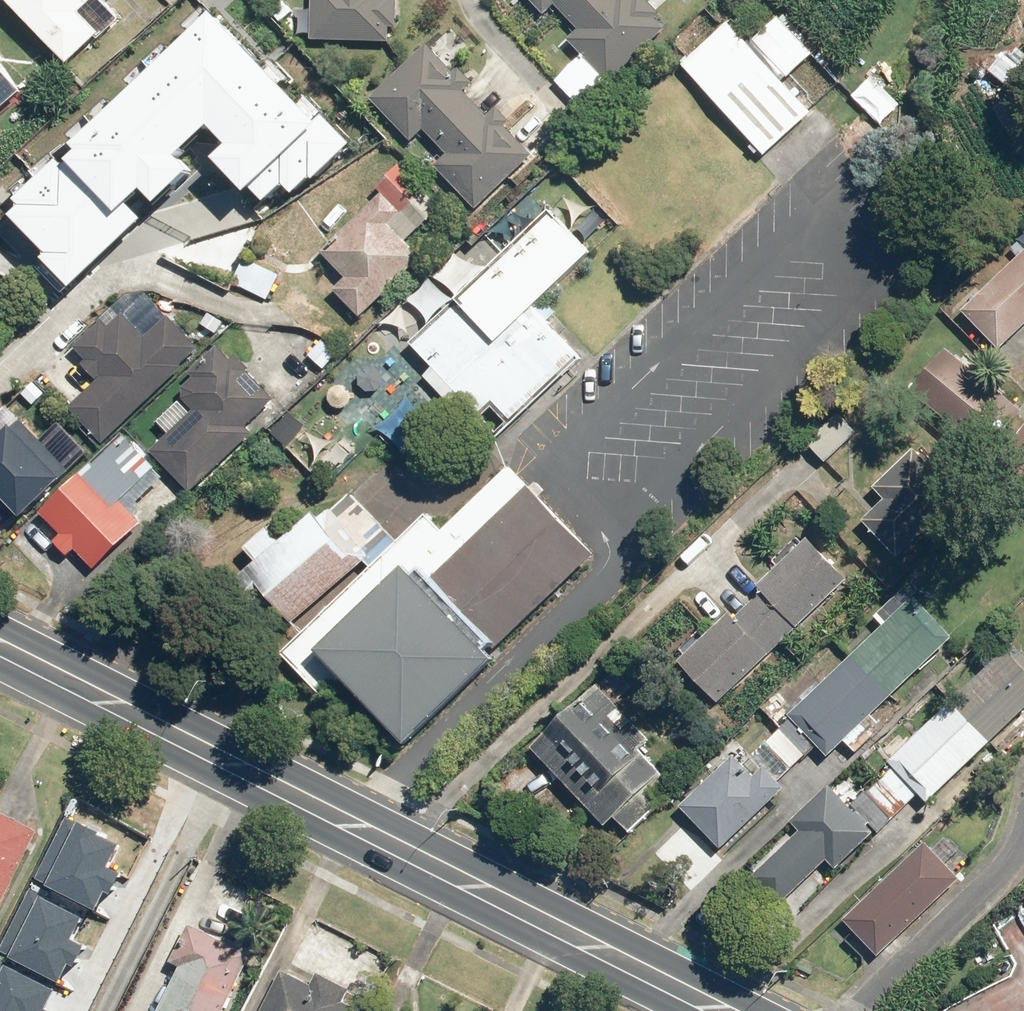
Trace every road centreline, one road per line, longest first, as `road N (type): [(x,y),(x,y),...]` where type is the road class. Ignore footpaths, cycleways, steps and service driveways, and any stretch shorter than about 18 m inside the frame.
road 1 (secondary): [(0,647),(732,1010)]
road 2 (residential): [(560,116),(467,0)]

